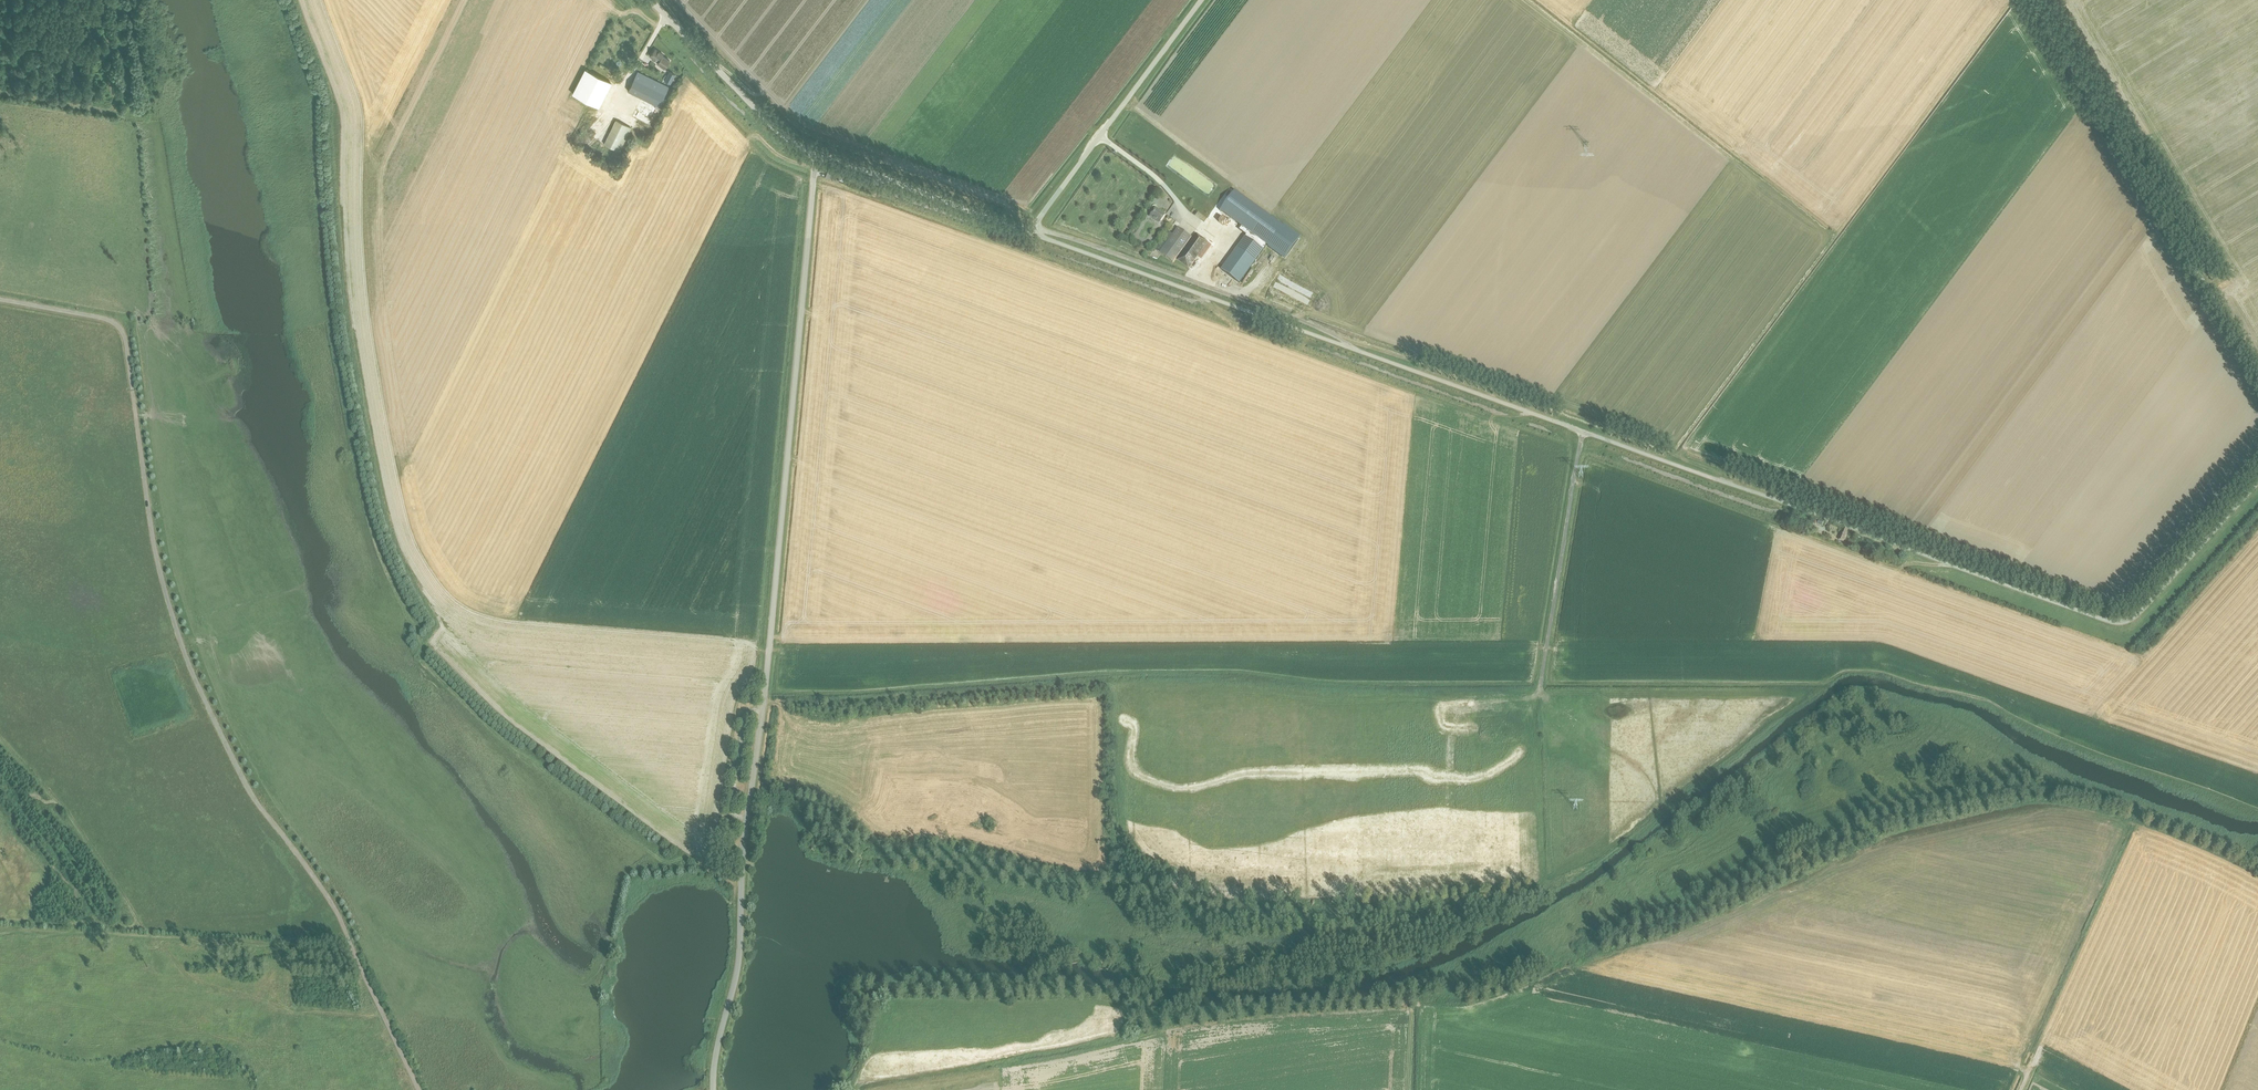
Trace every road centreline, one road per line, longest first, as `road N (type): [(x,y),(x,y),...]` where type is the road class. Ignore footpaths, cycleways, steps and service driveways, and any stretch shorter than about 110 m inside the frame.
road 1 (unclassified): [(0,300),(121,328),(154,545),(195,677),(253,797),(339,916),(420,1089)]
road 2 (unclassified): [(713,1089),(740,952),(743,857),(817,153)]
road 3 (unclassified): [(1582,432),(2115,621),(2141,615),(2257,482)]
road 4 (unclassified): [(1029,232),(1582,432)]
road 5 (unclassified): [(2257,373),(2034,0)]
road 6 (track): [(764,702),(1107,682)]
road 7 (unclassified): [(1029,232),(1203,0)]
road 8 (residential): [(1542,683),(1582,432)]
road 9 (unclassified): [(817,153),(779,132),(651,0)]
road 10 (unclassified): [(817,153),(1029,232)]

